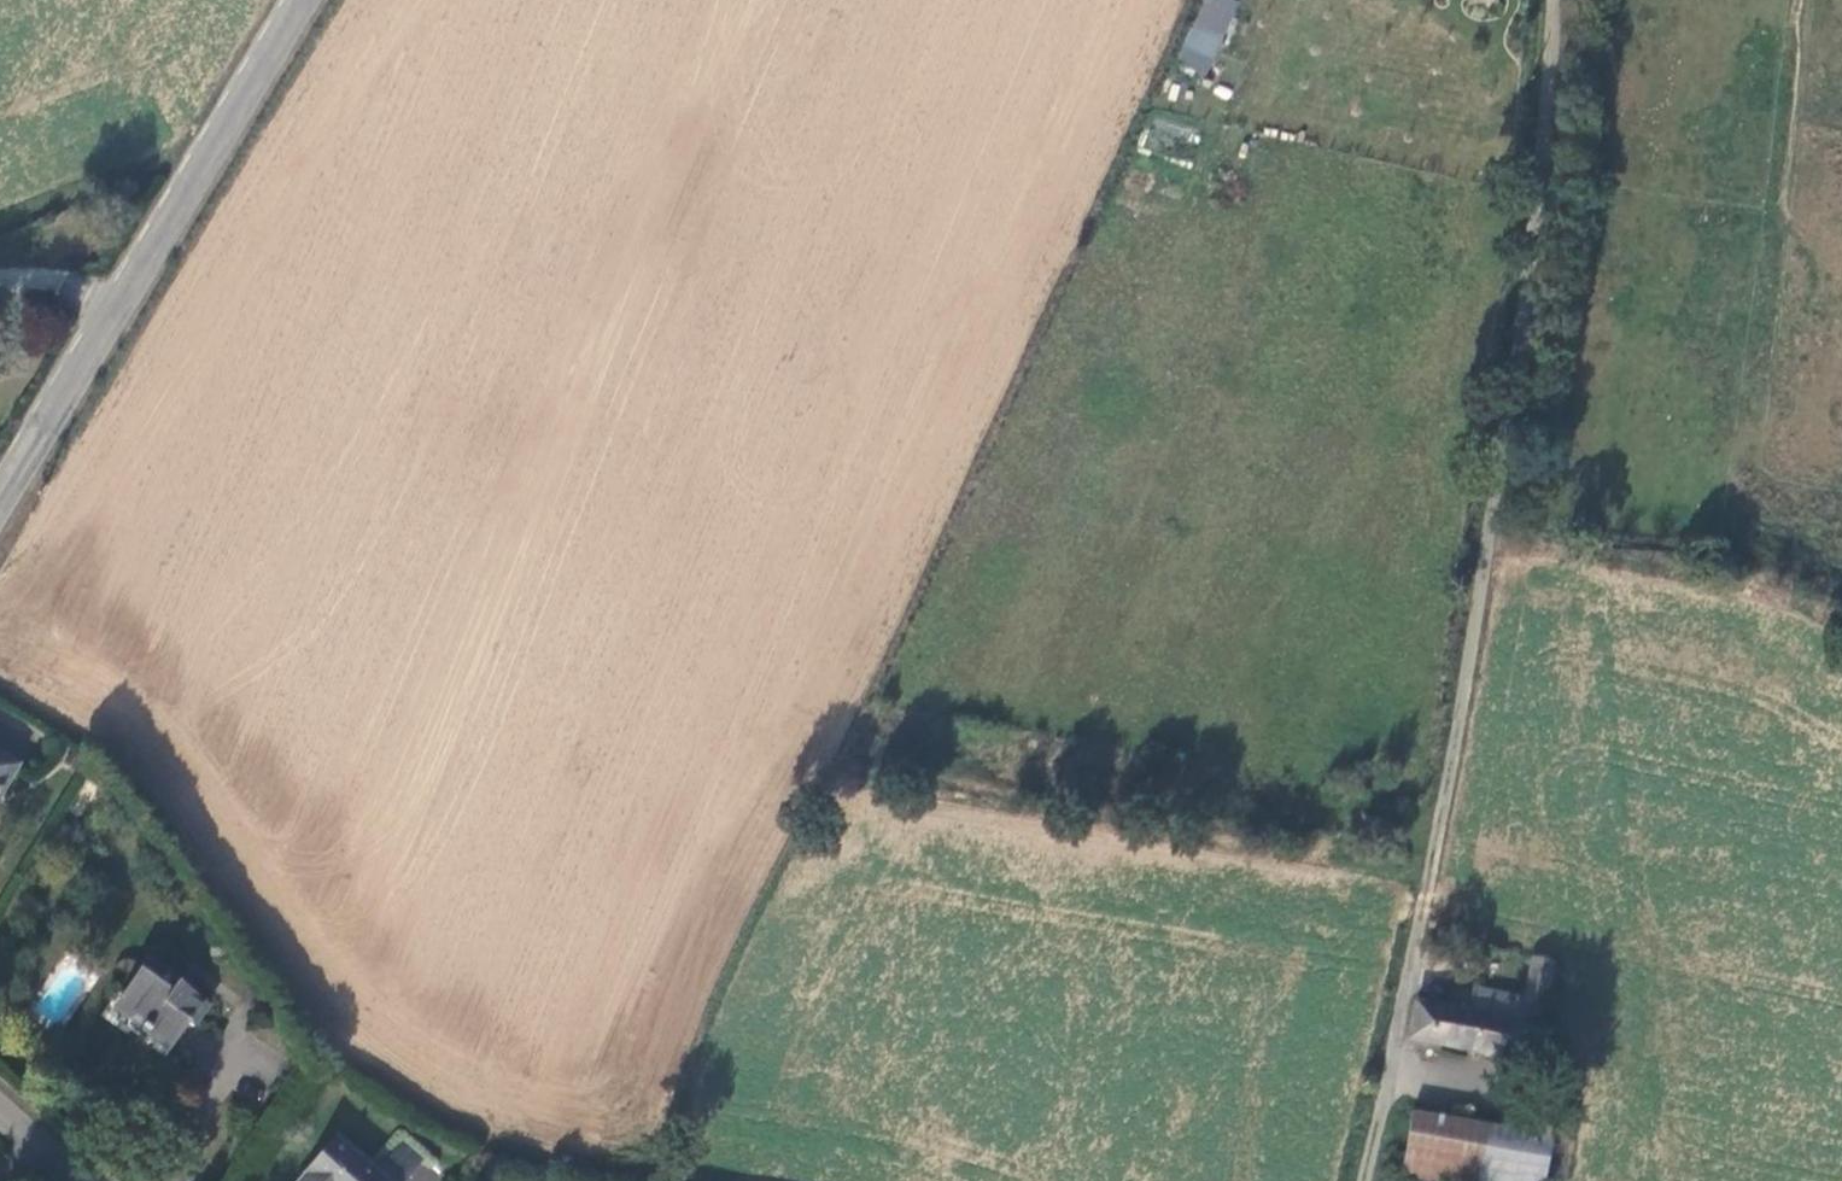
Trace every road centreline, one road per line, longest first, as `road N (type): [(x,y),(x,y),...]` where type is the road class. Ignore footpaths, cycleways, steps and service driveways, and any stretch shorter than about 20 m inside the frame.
road 1 (unclassified): [(1556,0),(1552,88),(1487,557),(1365,1180)]
road 2 (tertiary): [(0,510),(302,0)]

